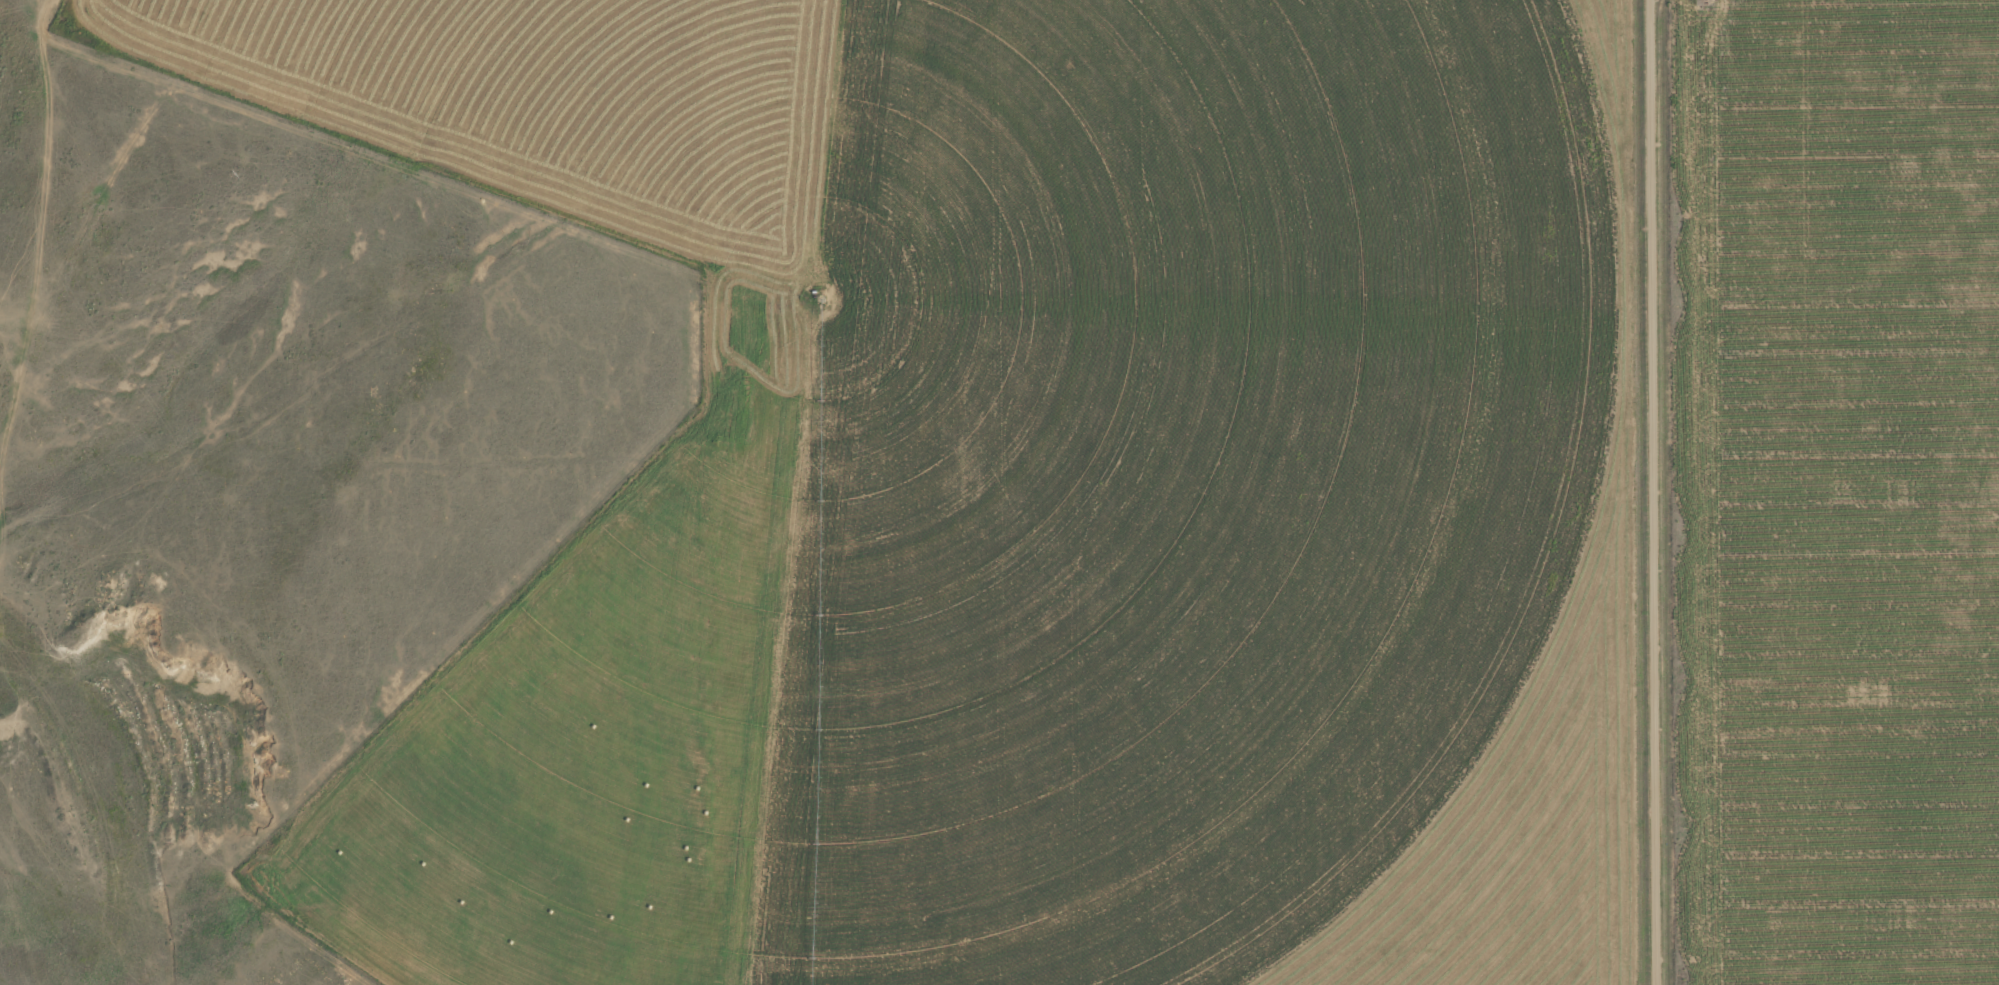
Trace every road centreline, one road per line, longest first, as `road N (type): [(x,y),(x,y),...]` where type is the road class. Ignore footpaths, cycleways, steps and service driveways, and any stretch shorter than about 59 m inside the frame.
road 1 (residential): [(1659,984),(1653,0)]

